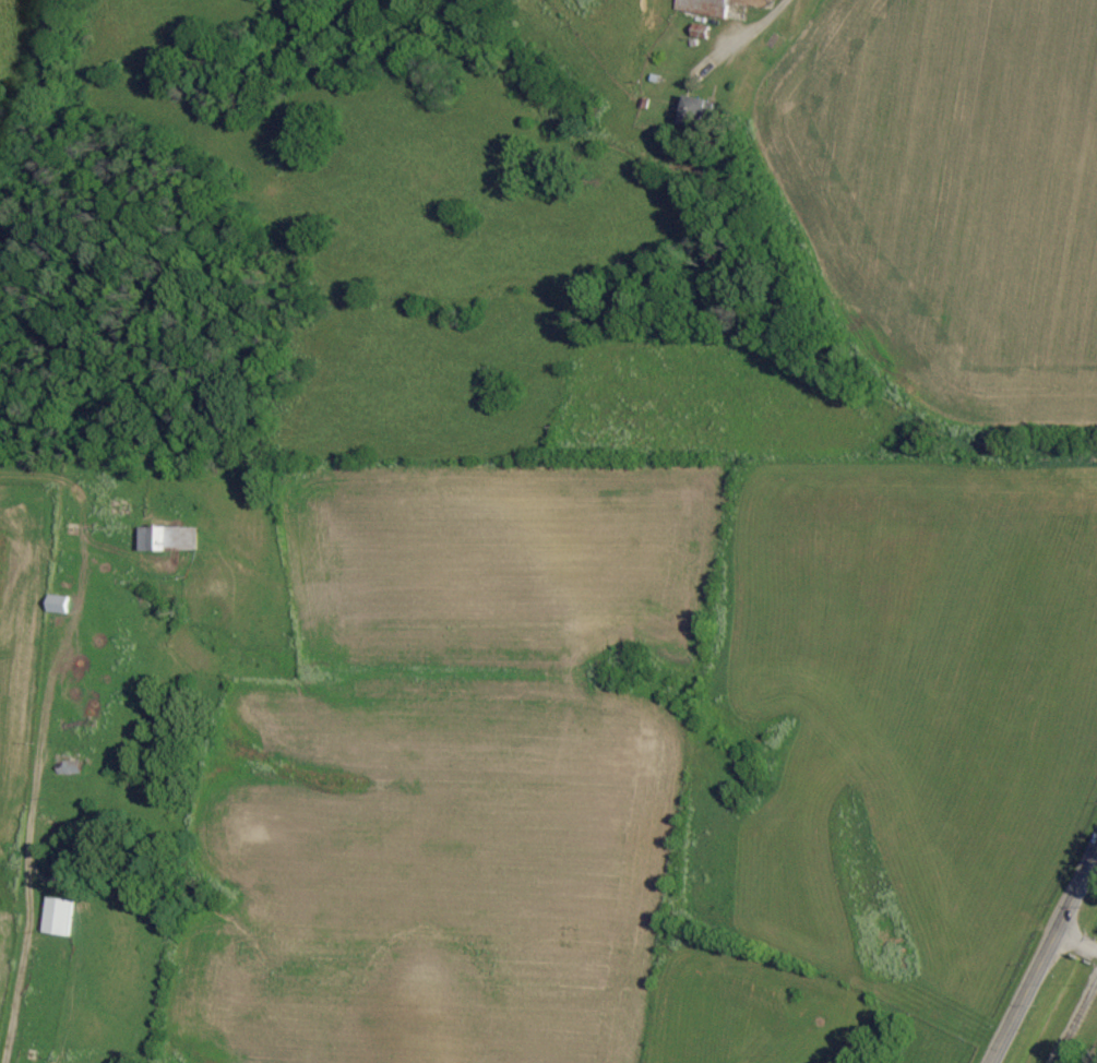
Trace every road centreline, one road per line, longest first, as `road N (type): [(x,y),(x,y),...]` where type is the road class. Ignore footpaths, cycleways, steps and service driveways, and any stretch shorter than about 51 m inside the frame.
road 1 (secondary): [(1096,846),(993,1062)]

